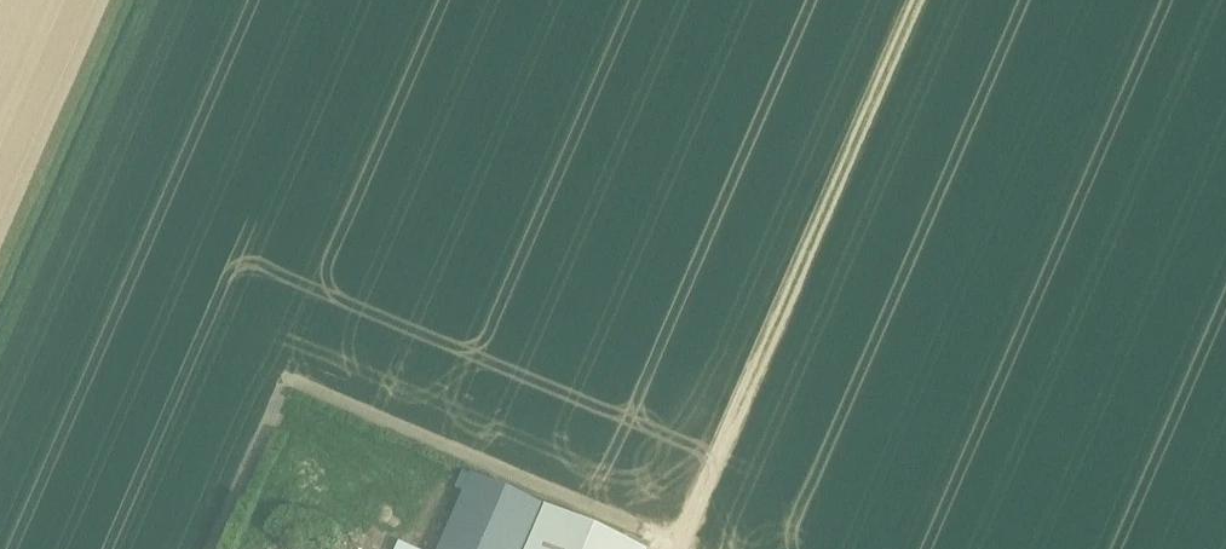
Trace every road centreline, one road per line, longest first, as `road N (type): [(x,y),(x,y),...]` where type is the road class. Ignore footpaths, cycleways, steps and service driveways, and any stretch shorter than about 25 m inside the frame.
road 1 (track): [(681,548),(915,0)]

